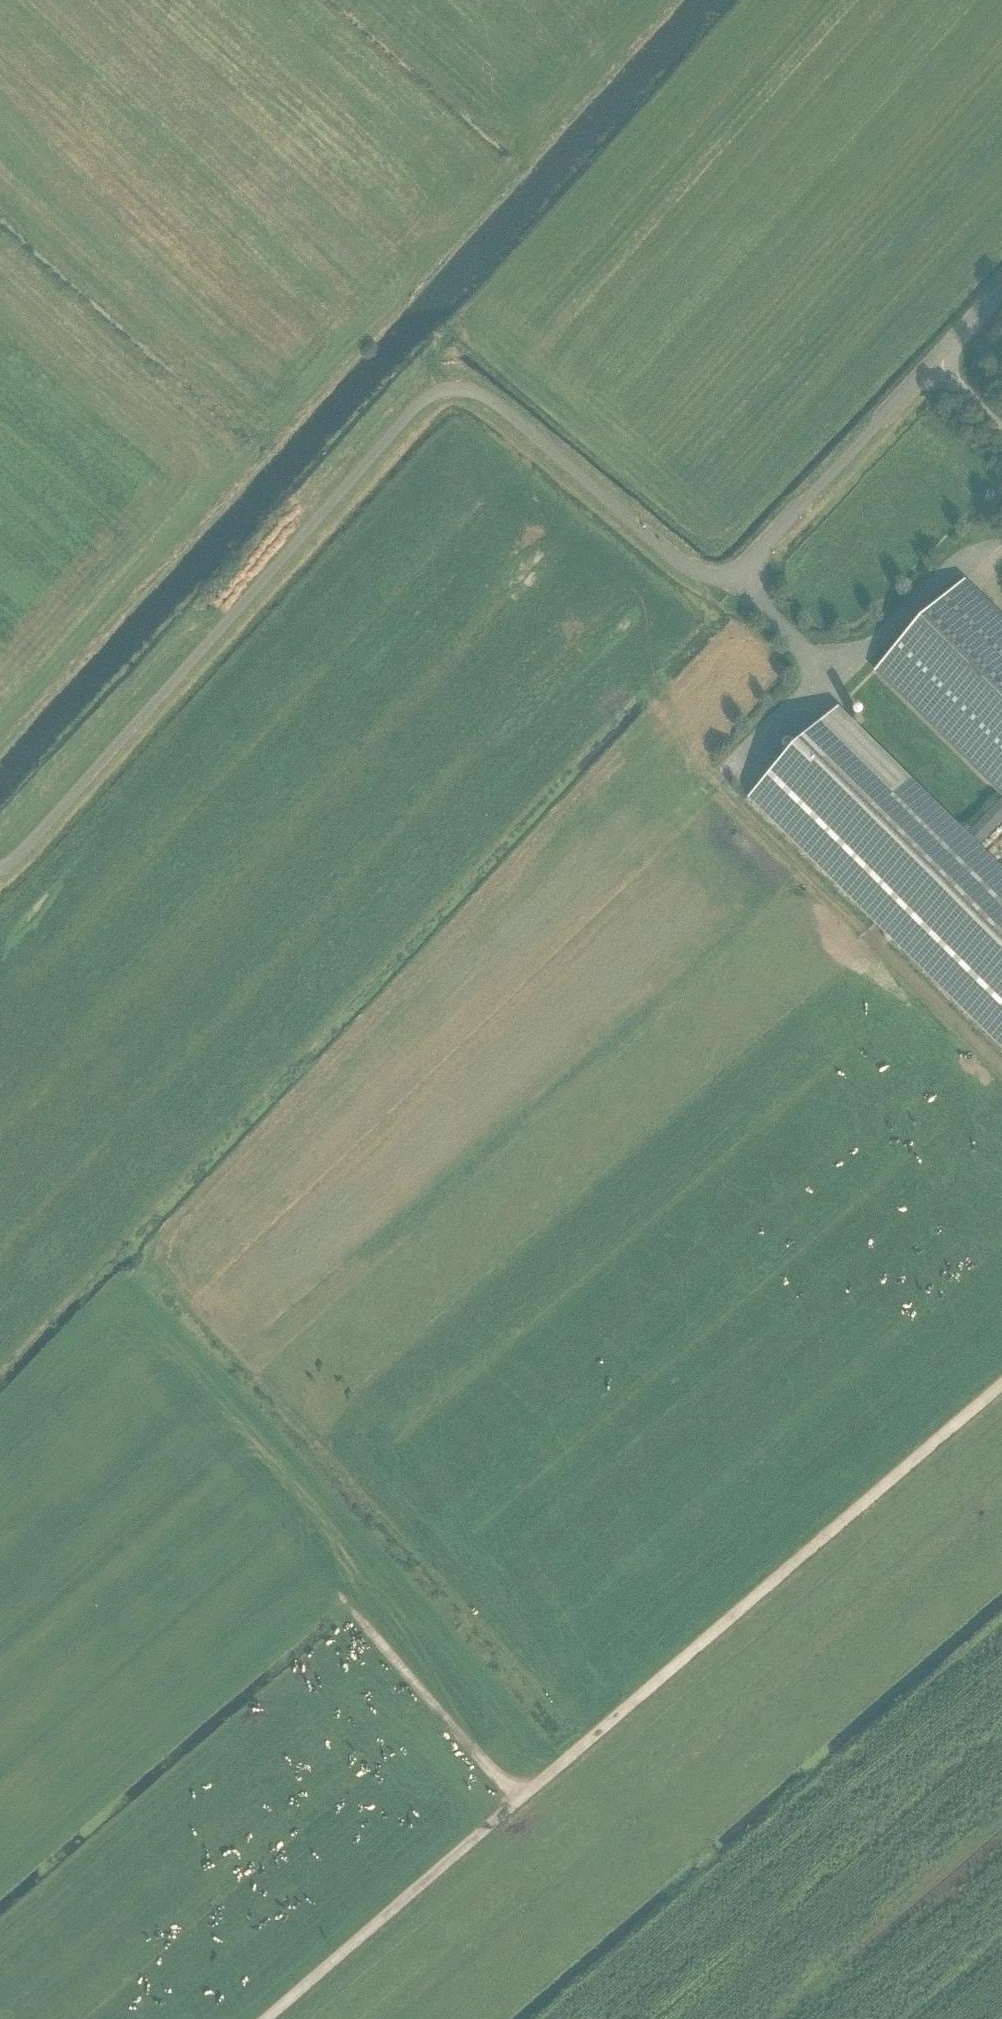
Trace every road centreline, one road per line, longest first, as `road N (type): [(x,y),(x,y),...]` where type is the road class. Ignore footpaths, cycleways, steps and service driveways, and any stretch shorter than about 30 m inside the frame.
road 1 (unclassified): [(0,865),(438,391),(484,396),(686,566),(728,578),(1001,296)]
road 2 (track): [(1001,1383),(264,2018)]
road 3 (track): [(519,1797),(338,1595)]

